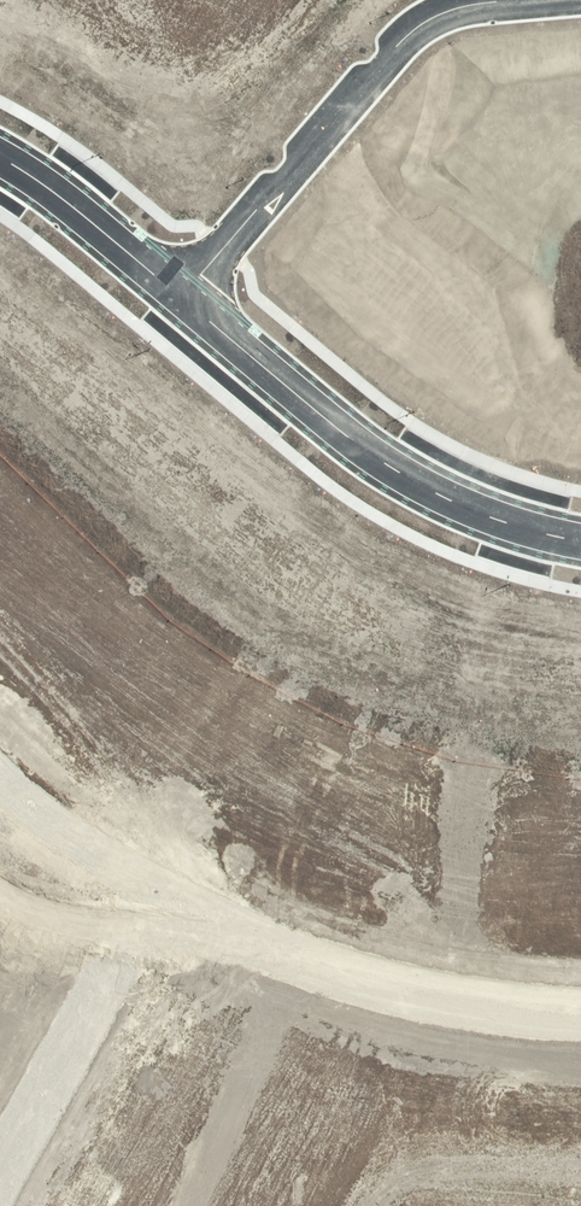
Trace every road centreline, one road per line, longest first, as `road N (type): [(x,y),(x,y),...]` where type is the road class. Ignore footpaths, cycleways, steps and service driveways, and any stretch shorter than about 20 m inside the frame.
road 1 (unknown): [(580,1016),(549,1017),(165,919),(0,777)]
road 2 (residential): [(525,0),(431,18),(407,39),(188,300)]
road 3 (residential): [(580,541),(478,513),(391,468),(188,300)]
road 4 (unknown): [(165,919),(0,1193)]
road 5 (residential): [(188,300),(0,157)]

